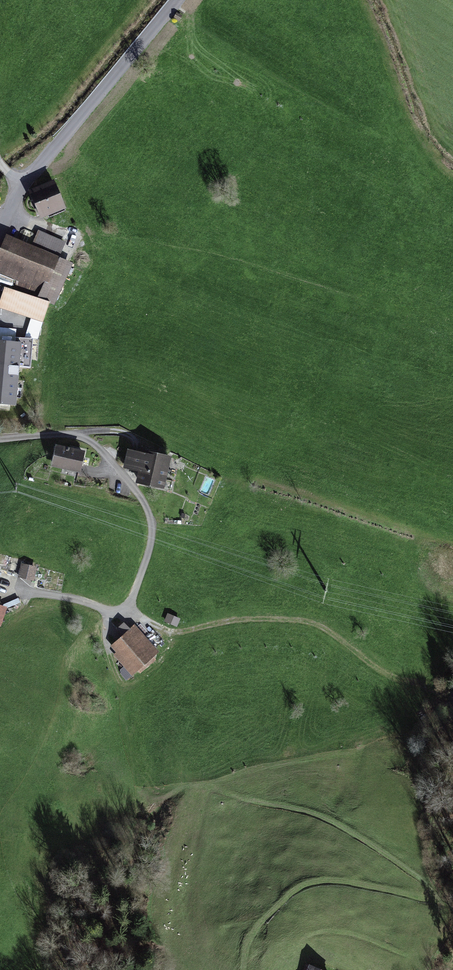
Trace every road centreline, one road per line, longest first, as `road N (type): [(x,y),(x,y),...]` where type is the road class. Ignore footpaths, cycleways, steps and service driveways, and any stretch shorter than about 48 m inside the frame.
road 1 (track): [(0,568),(34,594),(123,610),(152,531),(144,506),(94,444),(71,436),(0,442)]
road 2 (track): [(123,610),(166,630),(252,618),(318,625),(422,700)]
road 3 (residential): [(178,0),(22,186),(0,243)]

